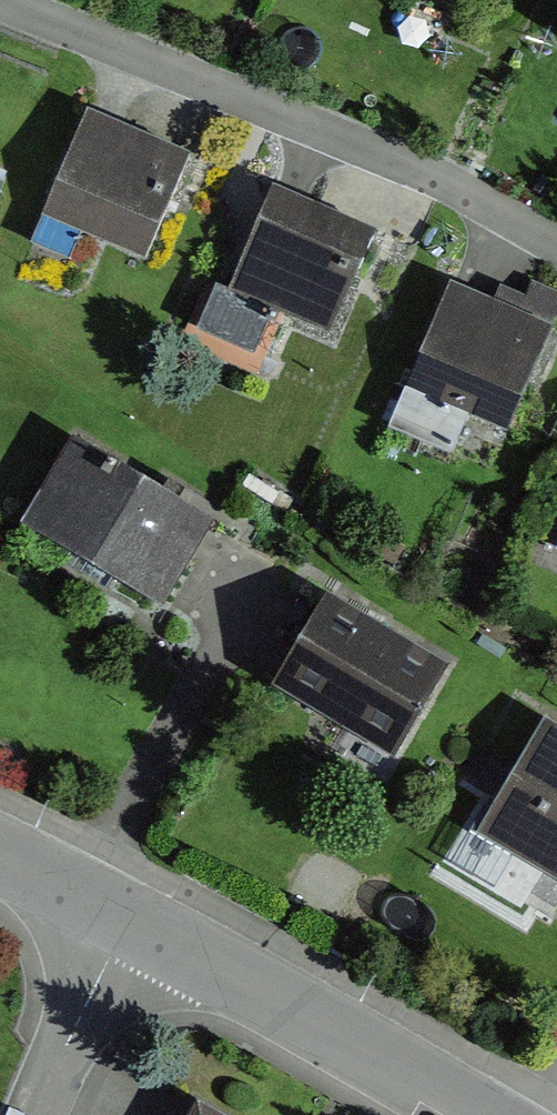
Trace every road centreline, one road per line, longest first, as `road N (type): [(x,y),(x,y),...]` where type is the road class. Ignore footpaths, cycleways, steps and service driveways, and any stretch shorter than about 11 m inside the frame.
road 1 (residential): [(1,0),(424,172),(556,246)]
road 2 (residential): [(123,922),(458,1114)]
road 3 (residential): [(123,922),(38,1114)]
road 4 (residential): [(0,861),(123,922)]

